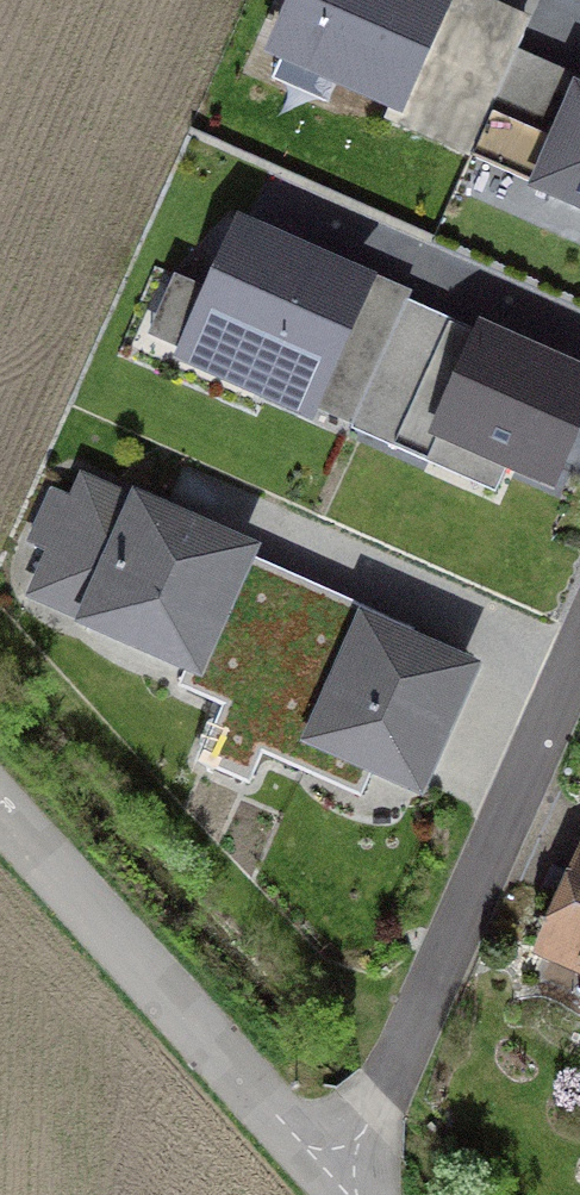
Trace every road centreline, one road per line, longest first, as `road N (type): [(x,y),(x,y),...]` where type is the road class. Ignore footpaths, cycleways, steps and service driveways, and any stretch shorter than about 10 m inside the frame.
road 1 (residential): [(362,1194),(579,680)]
road 2 (unclassified): [(355,1194),(0,806)]

